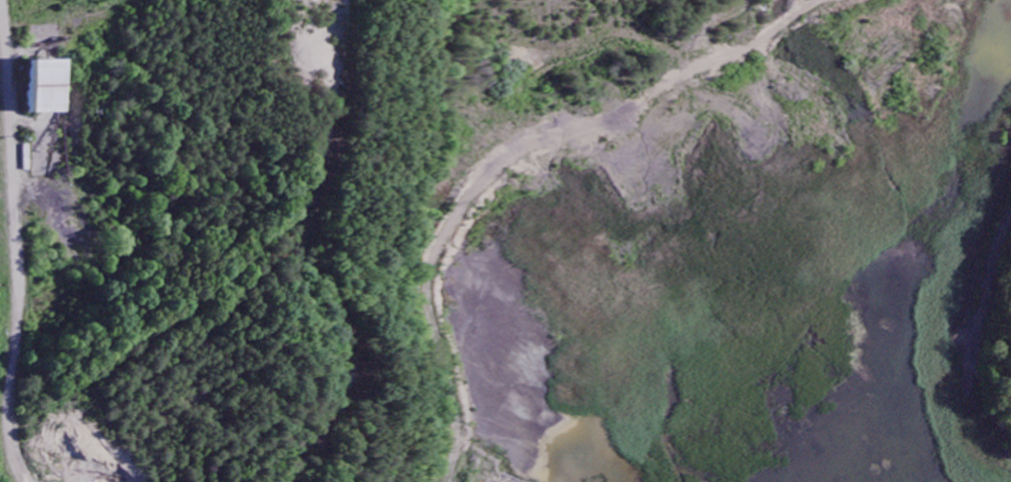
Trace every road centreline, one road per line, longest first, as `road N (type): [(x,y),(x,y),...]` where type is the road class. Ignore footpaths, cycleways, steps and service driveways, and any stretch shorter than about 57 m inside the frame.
road 1 (residential): [(0,60),(13,121),(14,467),(21,481)]

